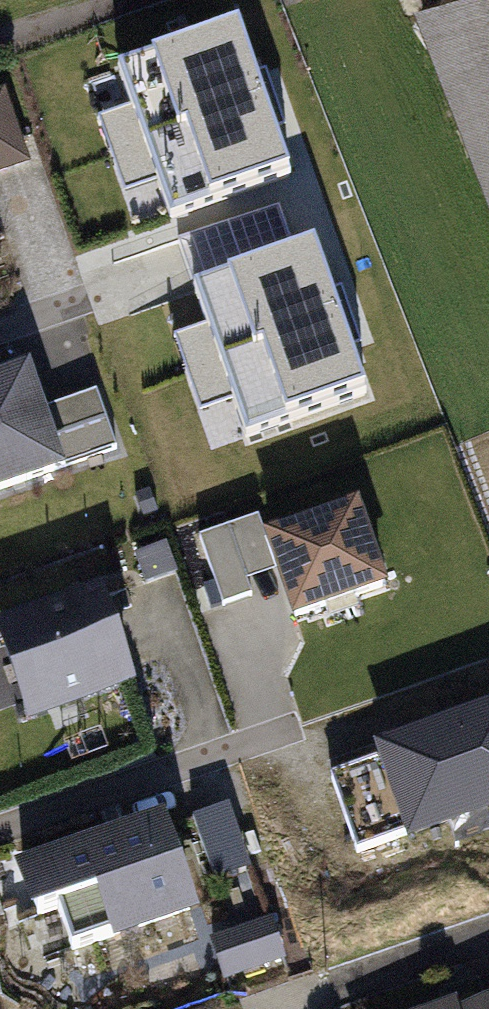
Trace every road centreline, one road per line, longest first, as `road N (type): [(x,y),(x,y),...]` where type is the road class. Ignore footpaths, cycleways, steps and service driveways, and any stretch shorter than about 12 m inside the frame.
road 1 (residential): [(488,937),(291,1006)]
road 2 (track): [(0,40),(122,0)]

